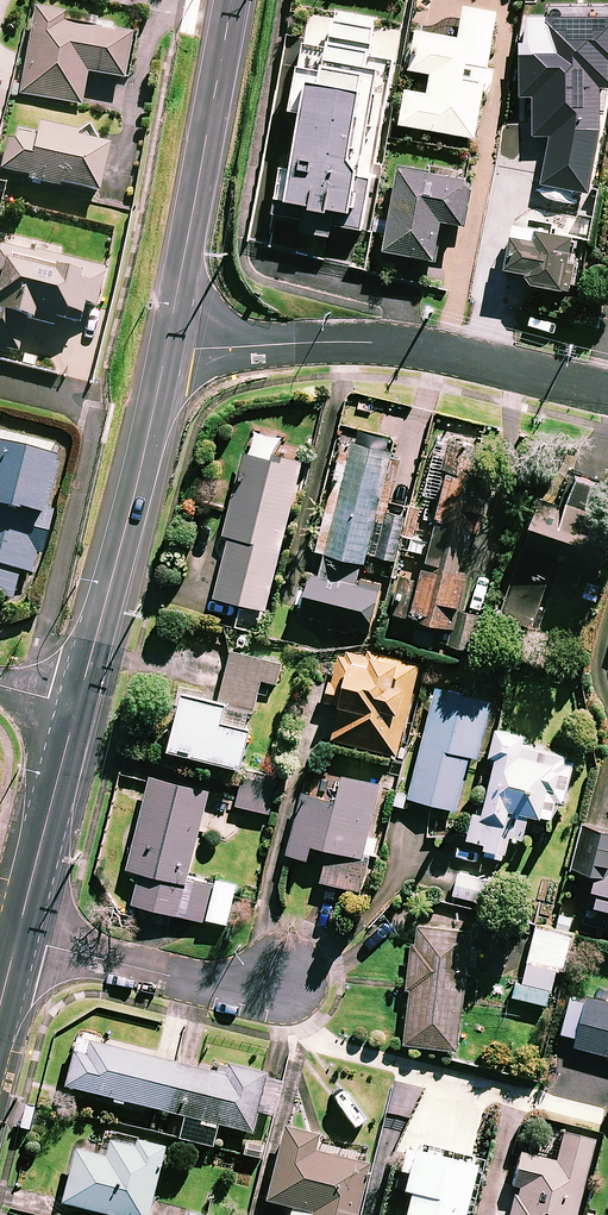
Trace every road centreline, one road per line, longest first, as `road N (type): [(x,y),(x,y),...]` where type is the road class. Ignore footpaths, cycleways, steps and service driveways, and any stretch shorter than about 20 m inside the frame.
road 1 (residential): [(607,387),(452,350),(363,340),(195,350),(169,343)]
road 2 (secondary): [(169,343),(77,707)]
road 3 (secondary): [(232,0),(169,343)]
road 4 (residential): [(287,975),(210,985),(15,940)]
road 5 (secondary): [(77,707),(15,940)]

